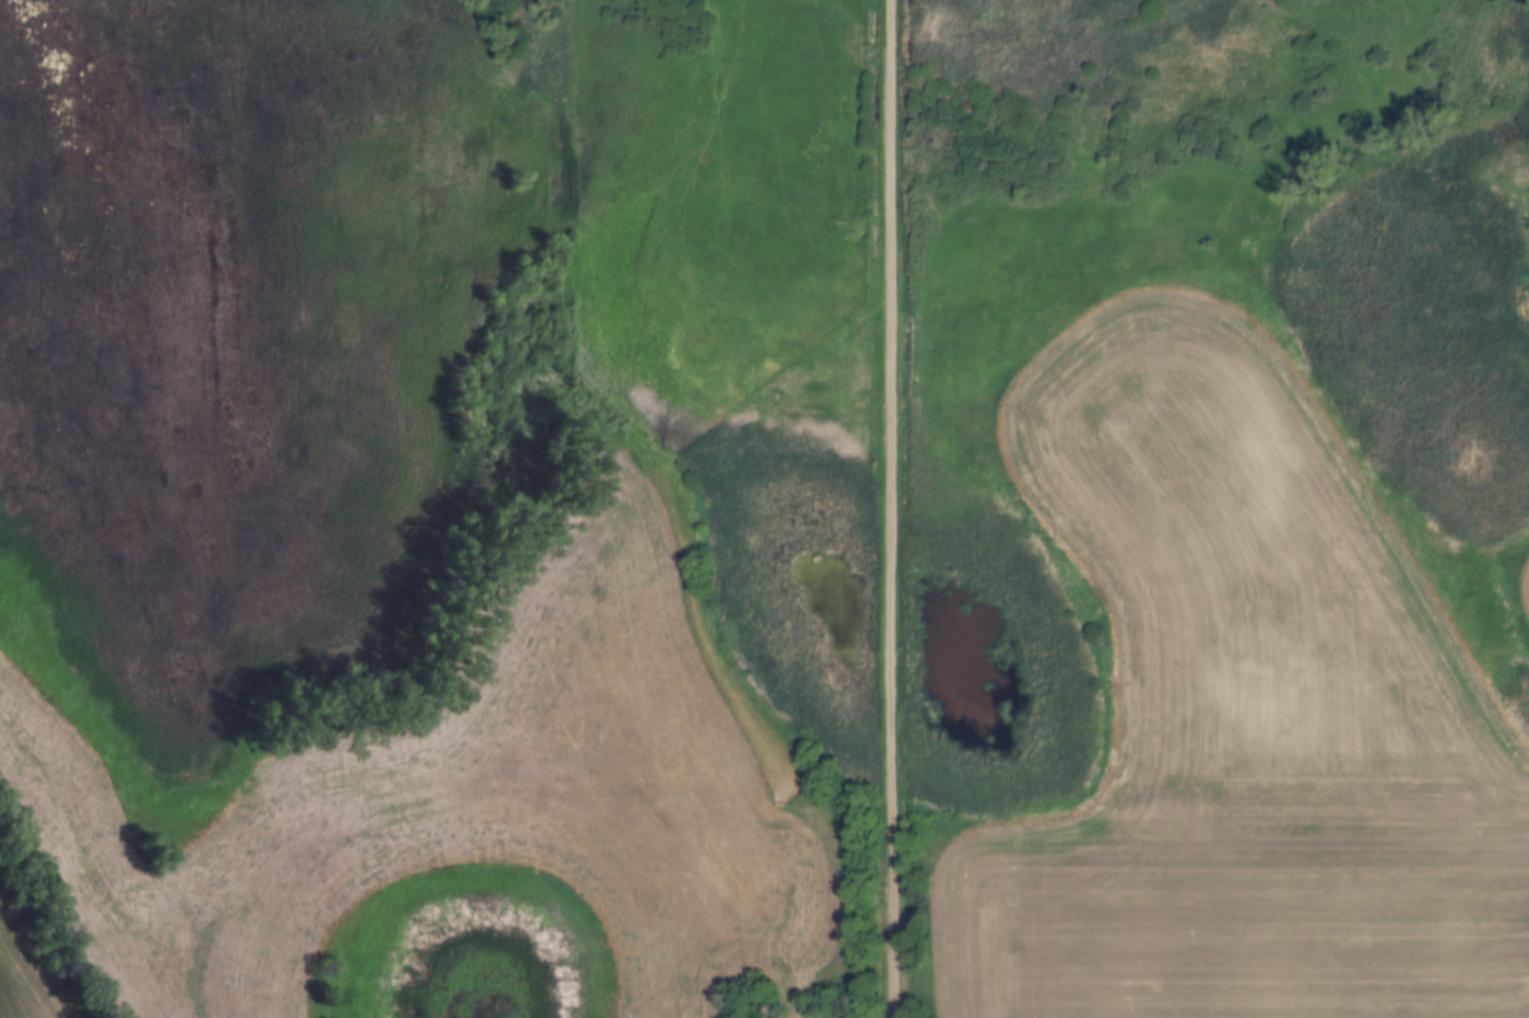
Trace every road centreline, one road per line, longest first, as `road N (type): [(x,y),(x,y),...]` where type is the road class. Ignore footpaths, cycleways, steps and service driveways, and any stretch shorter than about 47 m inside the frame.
road 1 (track): [(889,1017),(888,0)]
road 2 (track): [(886,303),(579,384),(572,0)]

